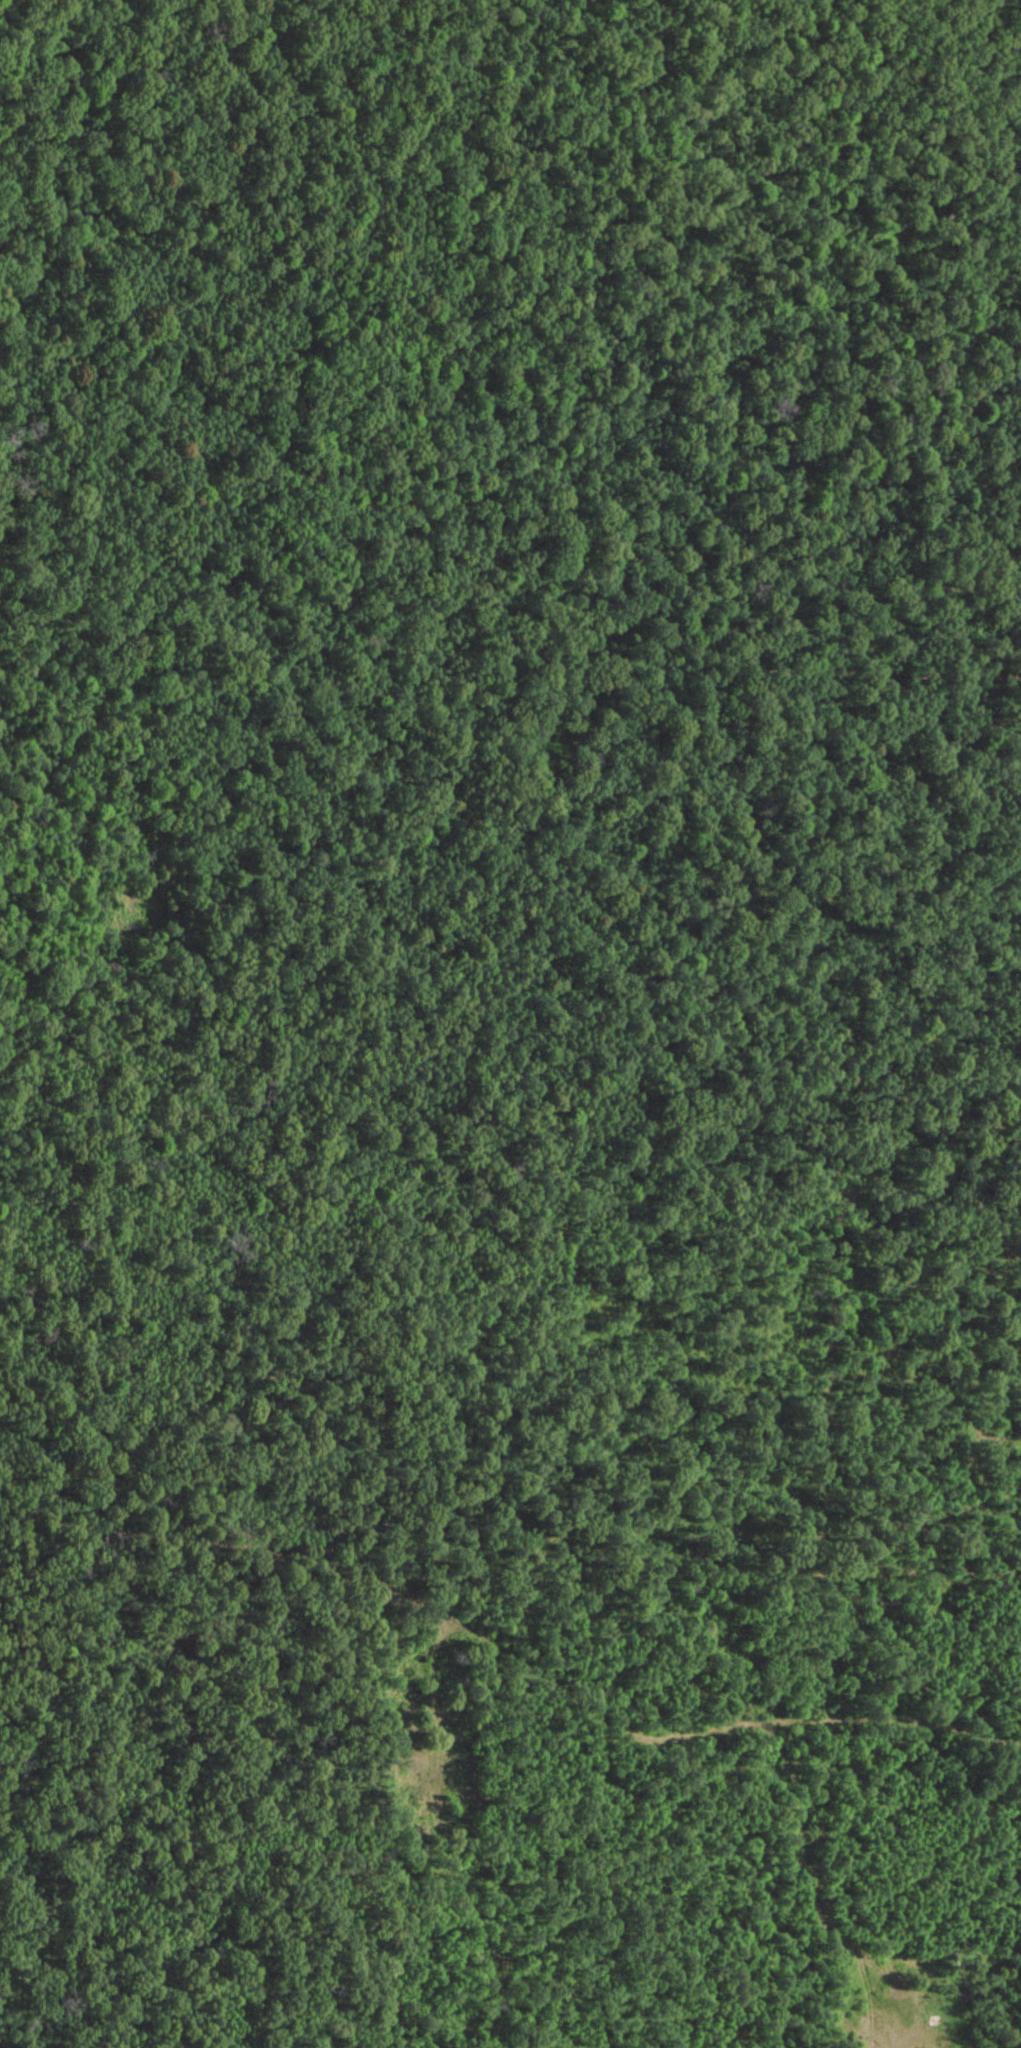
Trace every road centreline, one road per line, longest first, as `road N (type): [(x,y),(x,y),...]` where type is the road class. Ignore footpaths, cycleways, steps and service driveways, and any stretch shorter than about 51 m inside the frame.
road 1 (track): [(1020,1746),(844,1720),(649,1743),(391,1590),(115,1525),(0,1511)]

